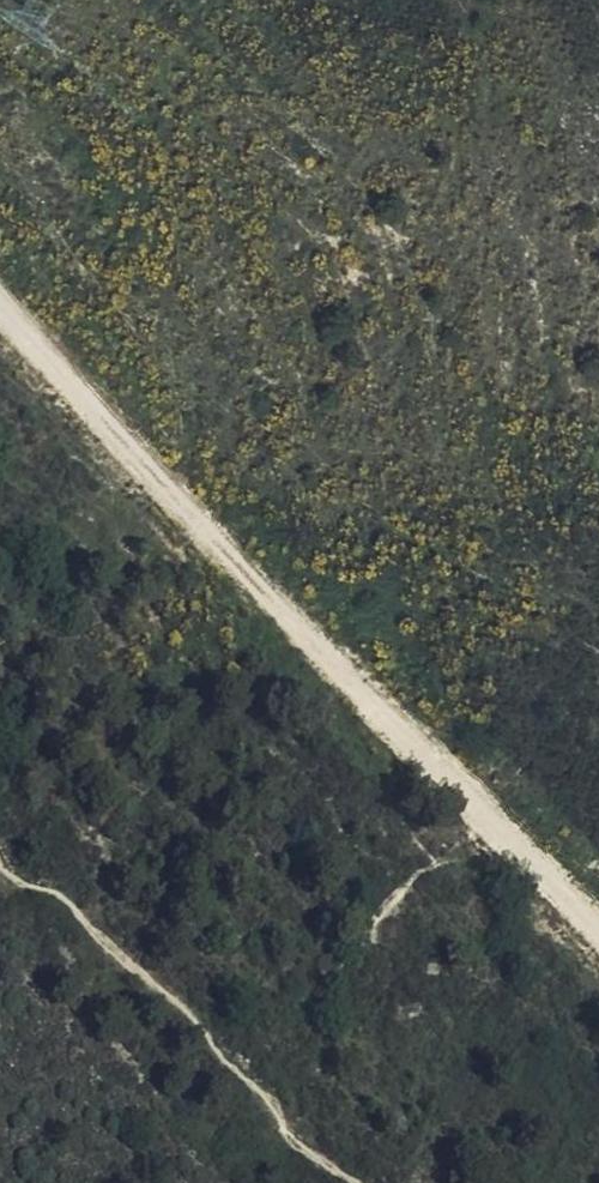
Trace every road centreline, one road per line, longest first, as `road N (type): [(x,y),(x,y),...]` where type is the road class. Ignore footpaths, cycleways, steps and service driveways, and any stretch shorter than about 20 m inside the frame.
road 1 (track): [(0,302),(598,935)]

